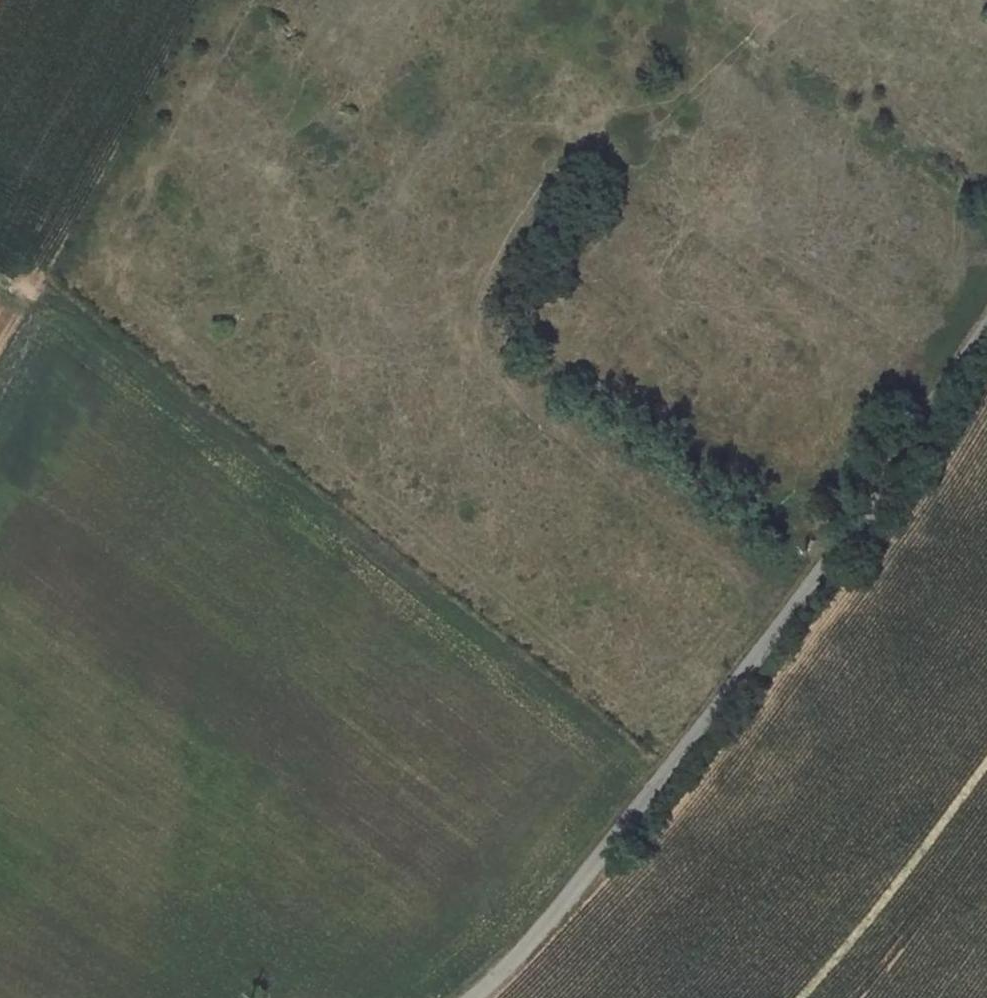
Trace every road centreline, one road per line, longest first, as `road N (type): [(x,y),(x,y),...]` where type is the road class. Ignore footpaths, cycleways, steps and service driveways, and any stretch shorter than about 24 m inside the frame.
road 1 (unclassified): [(471,997),(507,970),(597,862),(986,321)]

